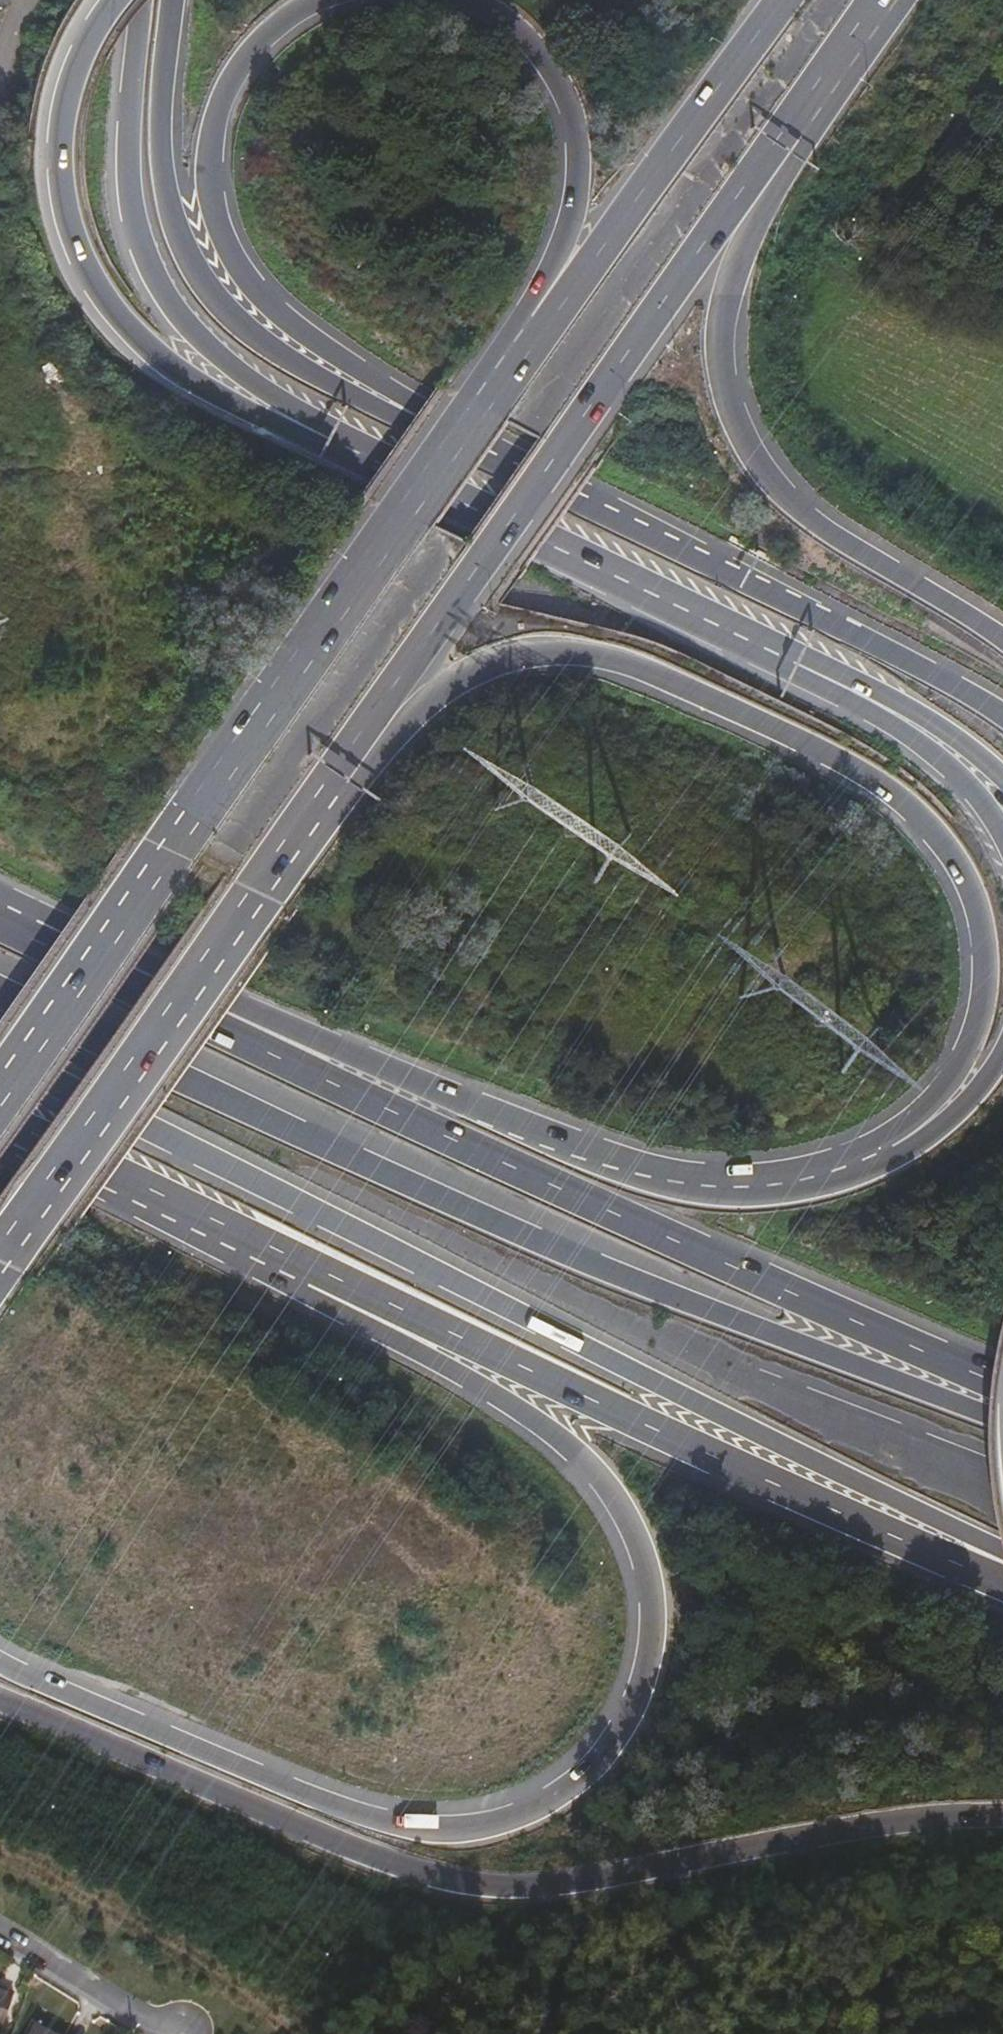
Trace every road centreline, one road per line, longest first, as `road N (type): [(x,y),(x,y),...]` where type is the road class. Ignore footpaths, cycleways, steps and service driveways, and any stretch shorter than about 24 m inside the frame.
road 1 (motorway): [(303,1263),(374,1328),(553,1435),(620,1508),(644,1554),(654,1611),(648,1662),(631,1712),(610,1742),(551,1800),(506,1820),(414,1827),(317,1797),(0,1656)]
road 2 (motorway): [(257,888),(437,691),(482,663),(533,645),(598,648),(651,662),(882,779),(923,812),(953,851),(975,897),(981,1004),(962,1052),(907,1131)]
road 3 (motorway): [(0,1051),(668,1390),(1002,1548)]
road 4 (motorway): [(1002,1386),(254,1050),(10,928)]
road 5 (motorway): [(1002,1420),(515,1232),(0,992)]
road 6 (motorway): [(0,1701),(382,1857),(513,1884),(570,1886),(907,1827),(1002,1821)]
road 7 (primary): [(257,888),(809,106)]
road 8 (motorway): [(907,1131),(812,1168),(701,1173),(635,1162),(281,1028),(58,929),(10,928)]
road 9 (primary): [(498,380),(0,1084)]
road 10 (motorway): [(303,1263),(823,1505),(1002,1578)]
road 11 (motorway): [(1002,630),(831,523),(760,453),(740,414),(723,328),(729,285),(800,156),(809,106)]
road 12 (motorway): [(476,453),(422,403),(260,303),(239,277),(209,205),(209,136),(232,73),(290,14),(317,0)]
road 13 (motorway): [(476,453),(267,350),(206,300),(174,233),(160,166),(170,0)]
road 14 (motorway): [(1002,720),(476,453)]
road 15 (motorway): [(264,406),(781,660)]
road 16 (motorway): [(116,0),(77,65),(64,116),(63,210),(74,246),(114,315),(140,344),(216,396),(264,406)]
road 17 (primary): [(781,0),(498,380)]
road 18 (motorway): [(138,0),(125,170),(135,235),(197,343),(264,406)]
road 19 (primary): [(0,1254),(257,888)]
road 20 (motorway): [(475,0),(525,32),(566,94),(578,133),(567,231),(508,333),(498,380)]
road 21 (motorway): [(0,1116),(303,1263)]
road 22 (motorway): [(781,660),(919,737),(966,775),(1002,824)]
road 23 (motorway): [(781,660),(811,661),(931,716),(1002,766)]
road 24 (residential): [(0,1941),(151,2033)]
road 25 (primary): [(809,106),(884,0)]
road 26 (motorway): [(1002,1047),(975,1088),(907,1131)]

